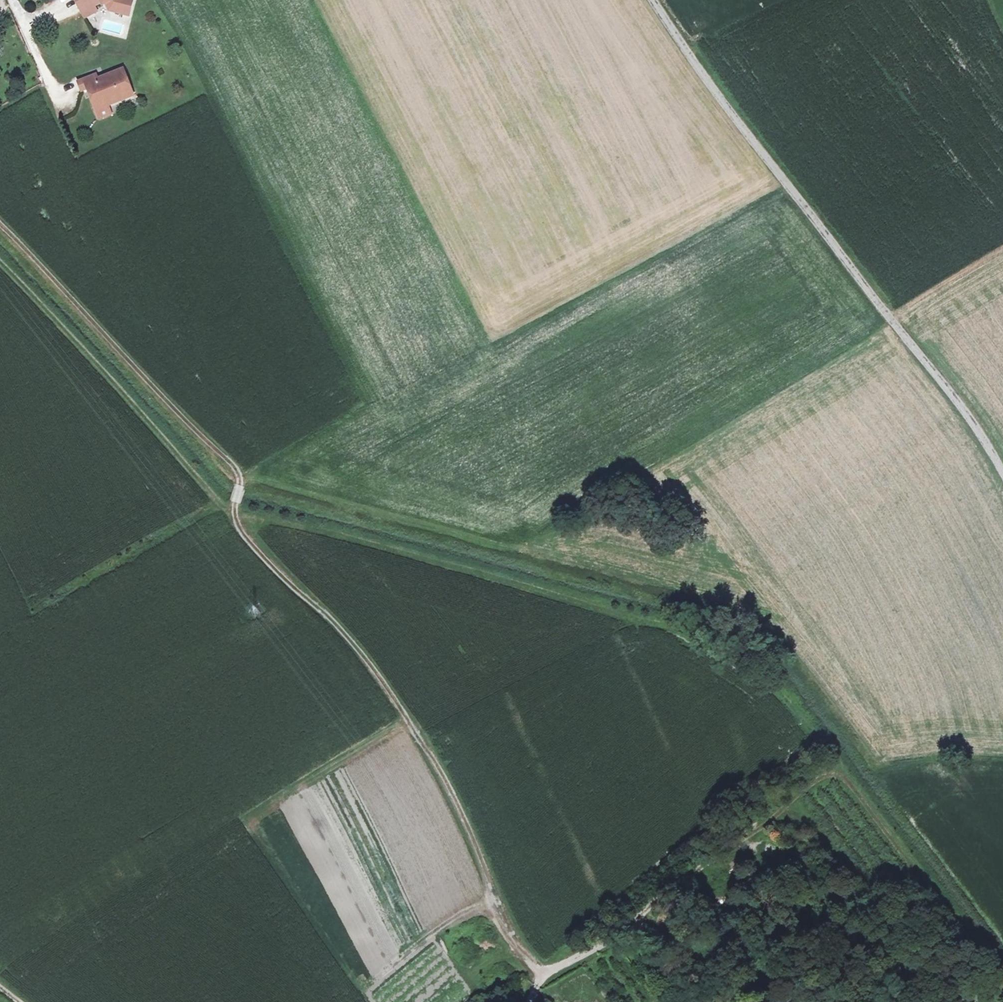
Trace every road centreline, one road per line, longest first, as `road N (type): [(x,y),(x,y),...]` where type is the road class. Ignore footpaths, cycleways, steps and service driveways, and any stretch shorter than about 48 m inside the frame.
road 1 (unclassified): [(652,0),(949,391),(1002,476)]

